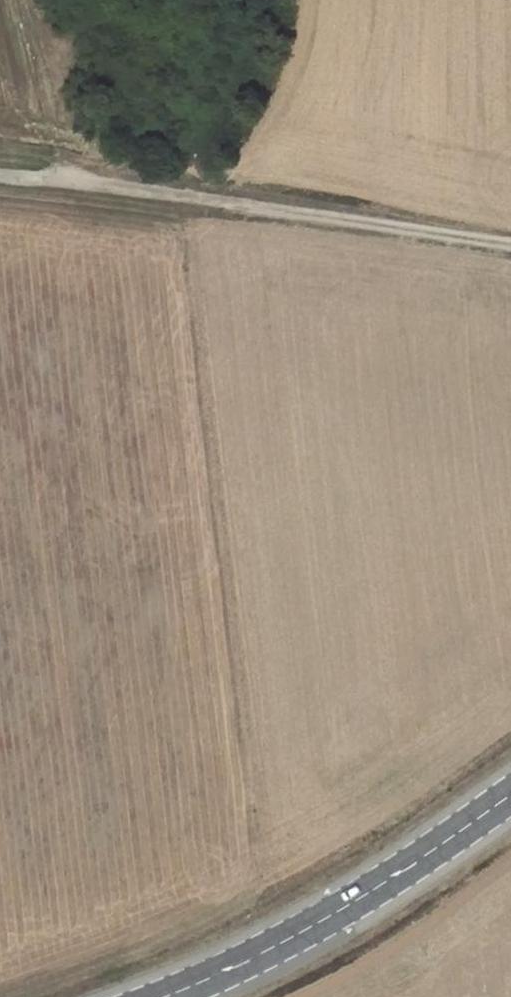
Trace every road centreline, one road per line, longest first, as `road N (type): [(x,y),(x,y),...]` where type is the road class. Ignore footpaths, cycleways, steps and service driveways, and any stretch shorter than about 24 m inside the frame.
road 1 (unclassified): [(510,244),(0,176)]
road 2 (secondary): [(510,797),(414,868),(312,927),(166,996)]

